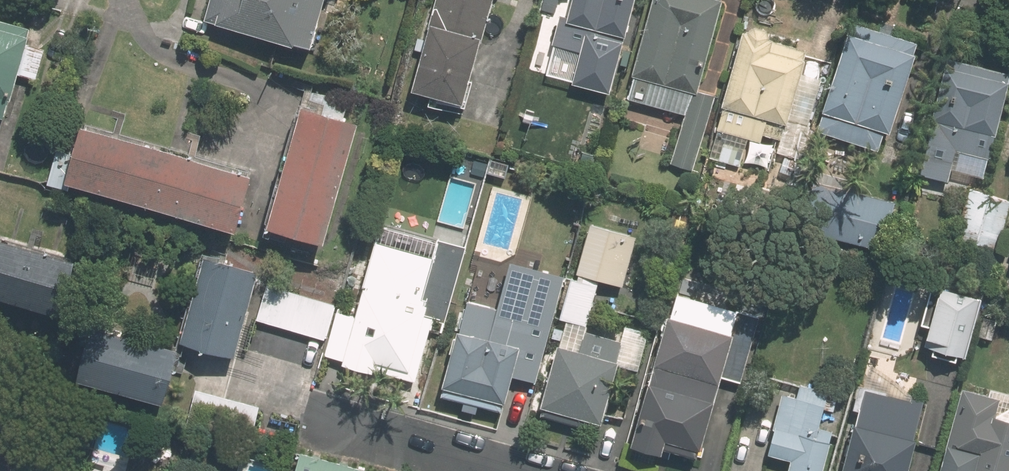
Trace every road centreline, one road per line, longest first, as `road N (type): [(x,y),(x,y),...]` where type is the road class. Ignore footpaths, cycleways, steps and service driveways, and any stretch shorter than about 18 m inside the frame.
road 1 (residential): [(311,412),(523,470)]

